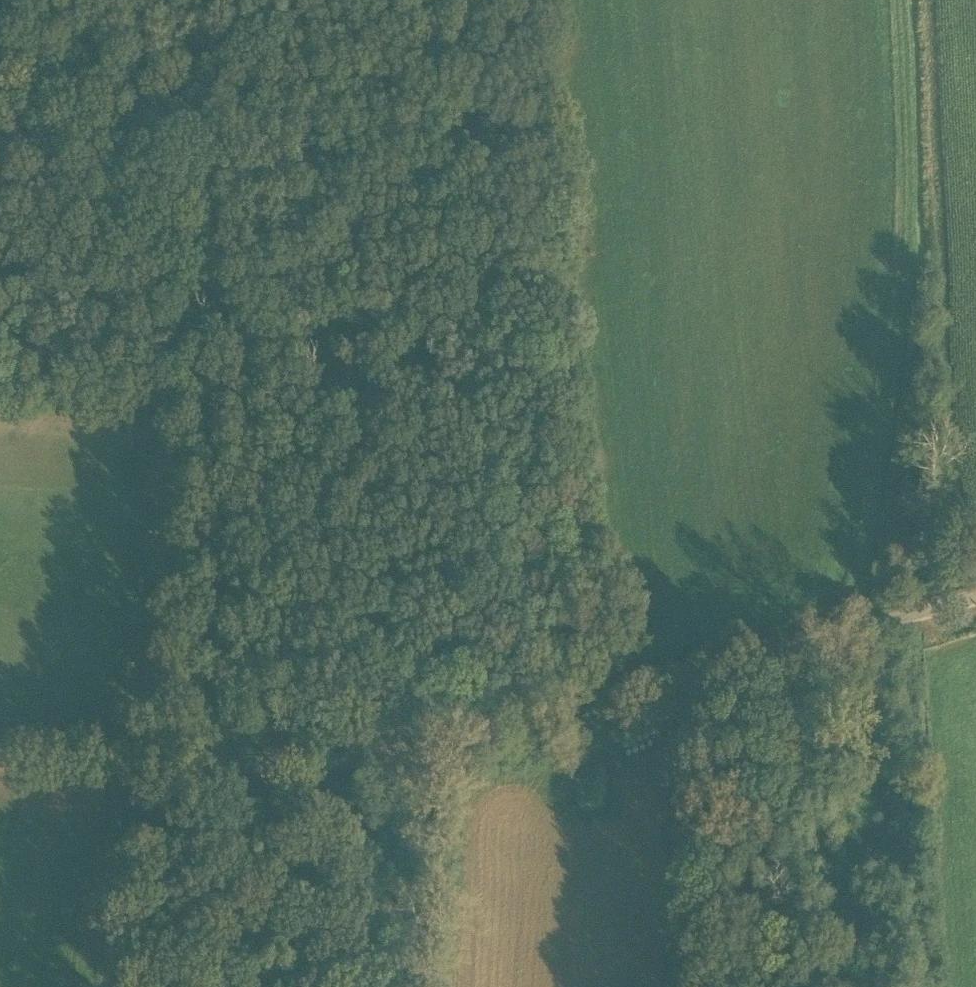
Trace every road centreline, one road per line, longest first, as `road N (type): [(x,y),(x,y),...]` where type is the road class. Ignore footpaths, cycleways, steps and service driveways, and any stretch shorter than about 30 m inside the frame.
road 1 (unclassified): [(975,598),(392,760),(291,770),(0,758)]

